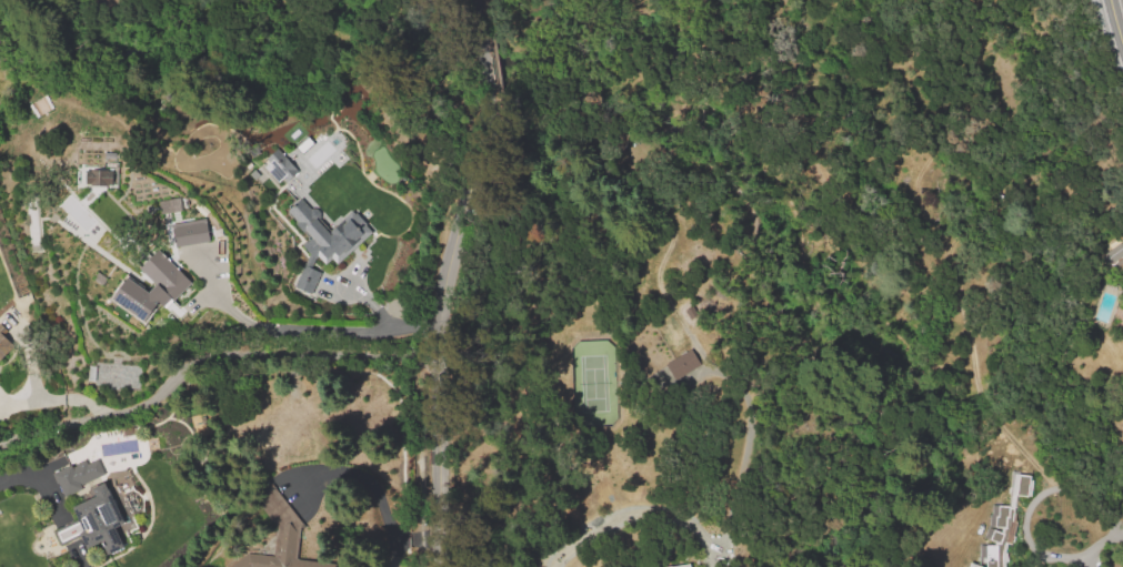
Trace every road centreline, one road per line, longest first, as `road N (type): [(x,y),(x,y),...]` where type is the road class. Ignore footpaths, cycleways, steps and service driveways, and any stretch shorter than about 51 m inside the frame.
road 1 (residential): [(471,0),(484,121),(442,285),(441,566)]

